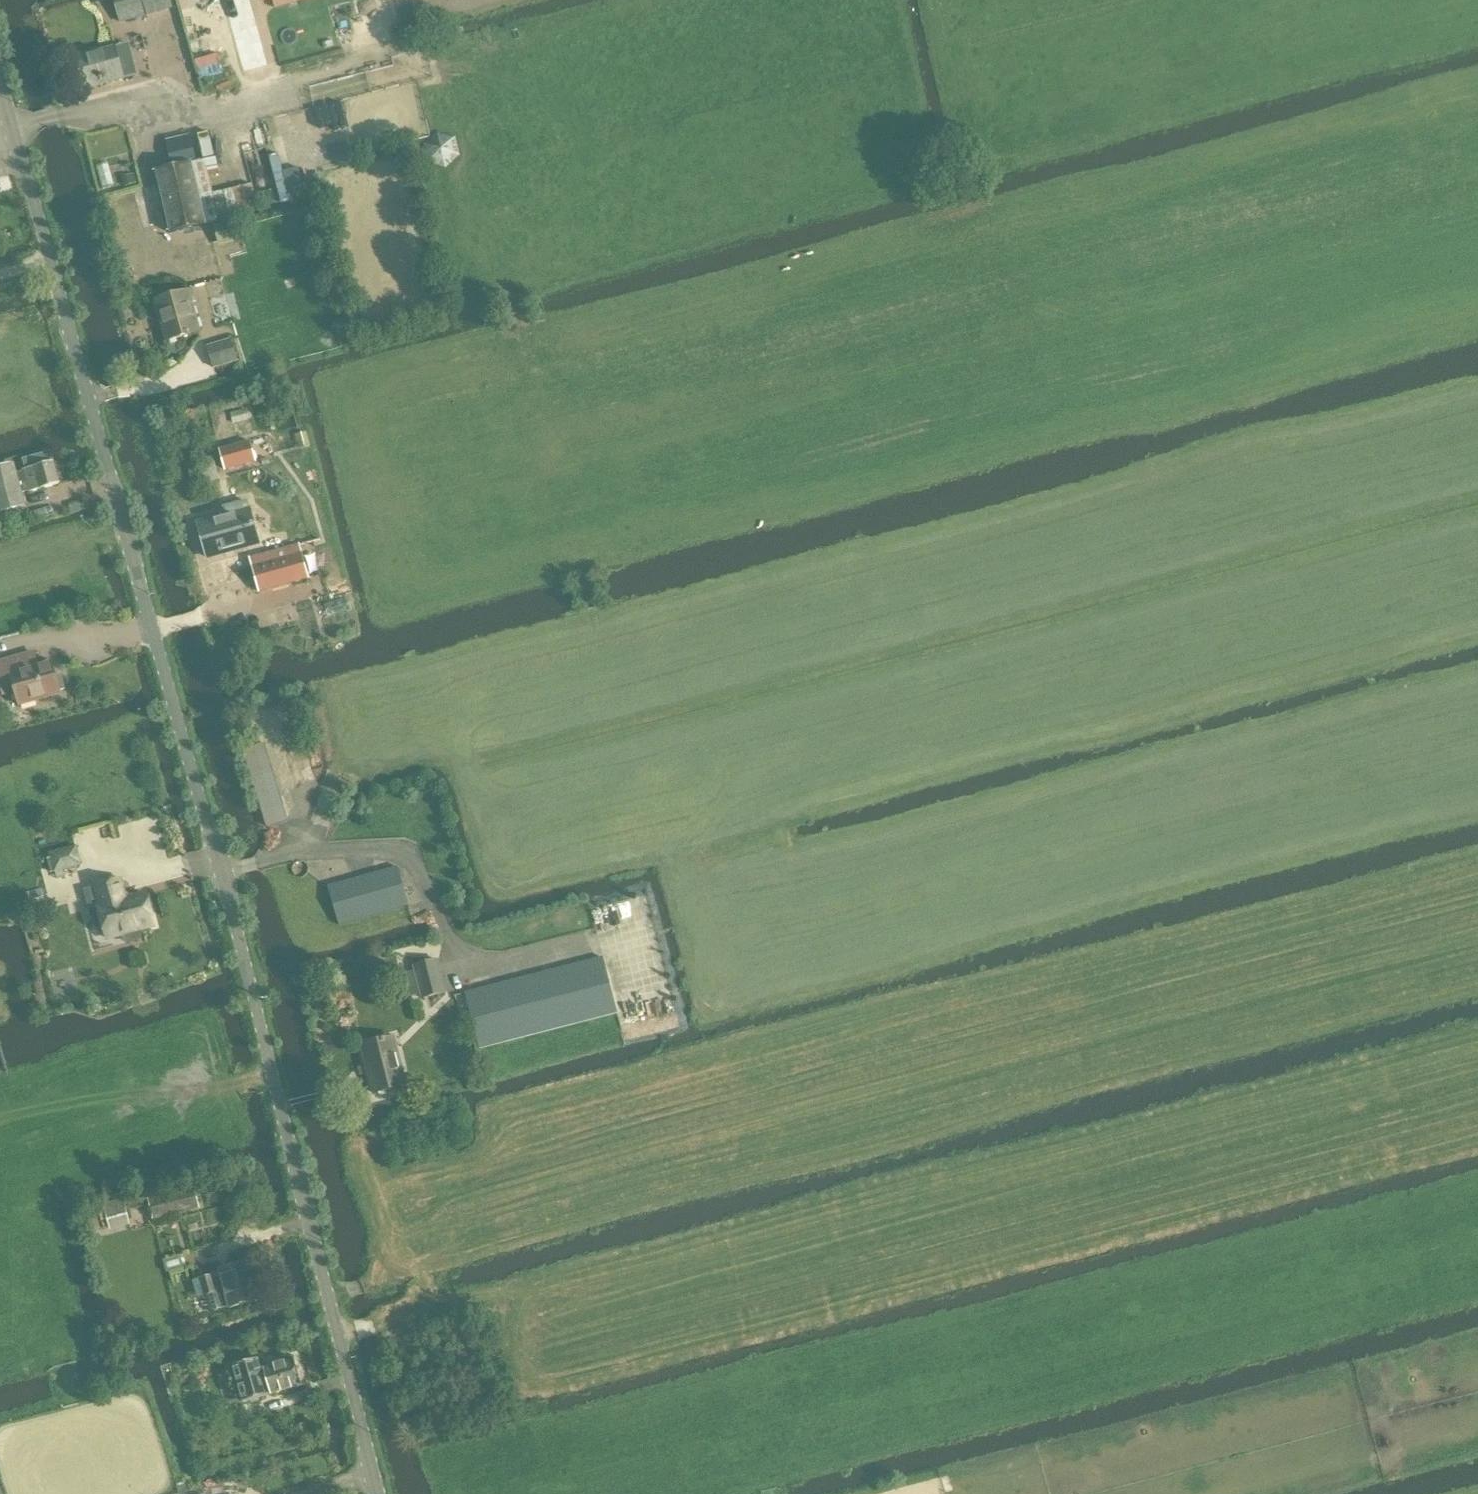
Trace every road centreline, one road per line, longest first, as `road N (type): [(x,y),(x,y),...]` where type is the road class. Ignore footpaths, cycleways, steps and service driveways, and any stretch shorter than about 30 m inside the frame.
road 1 (tertiary): [(377,1493),(247,970),(0,82)]
road 2 (track): [(0,1127),(272,1075)]

